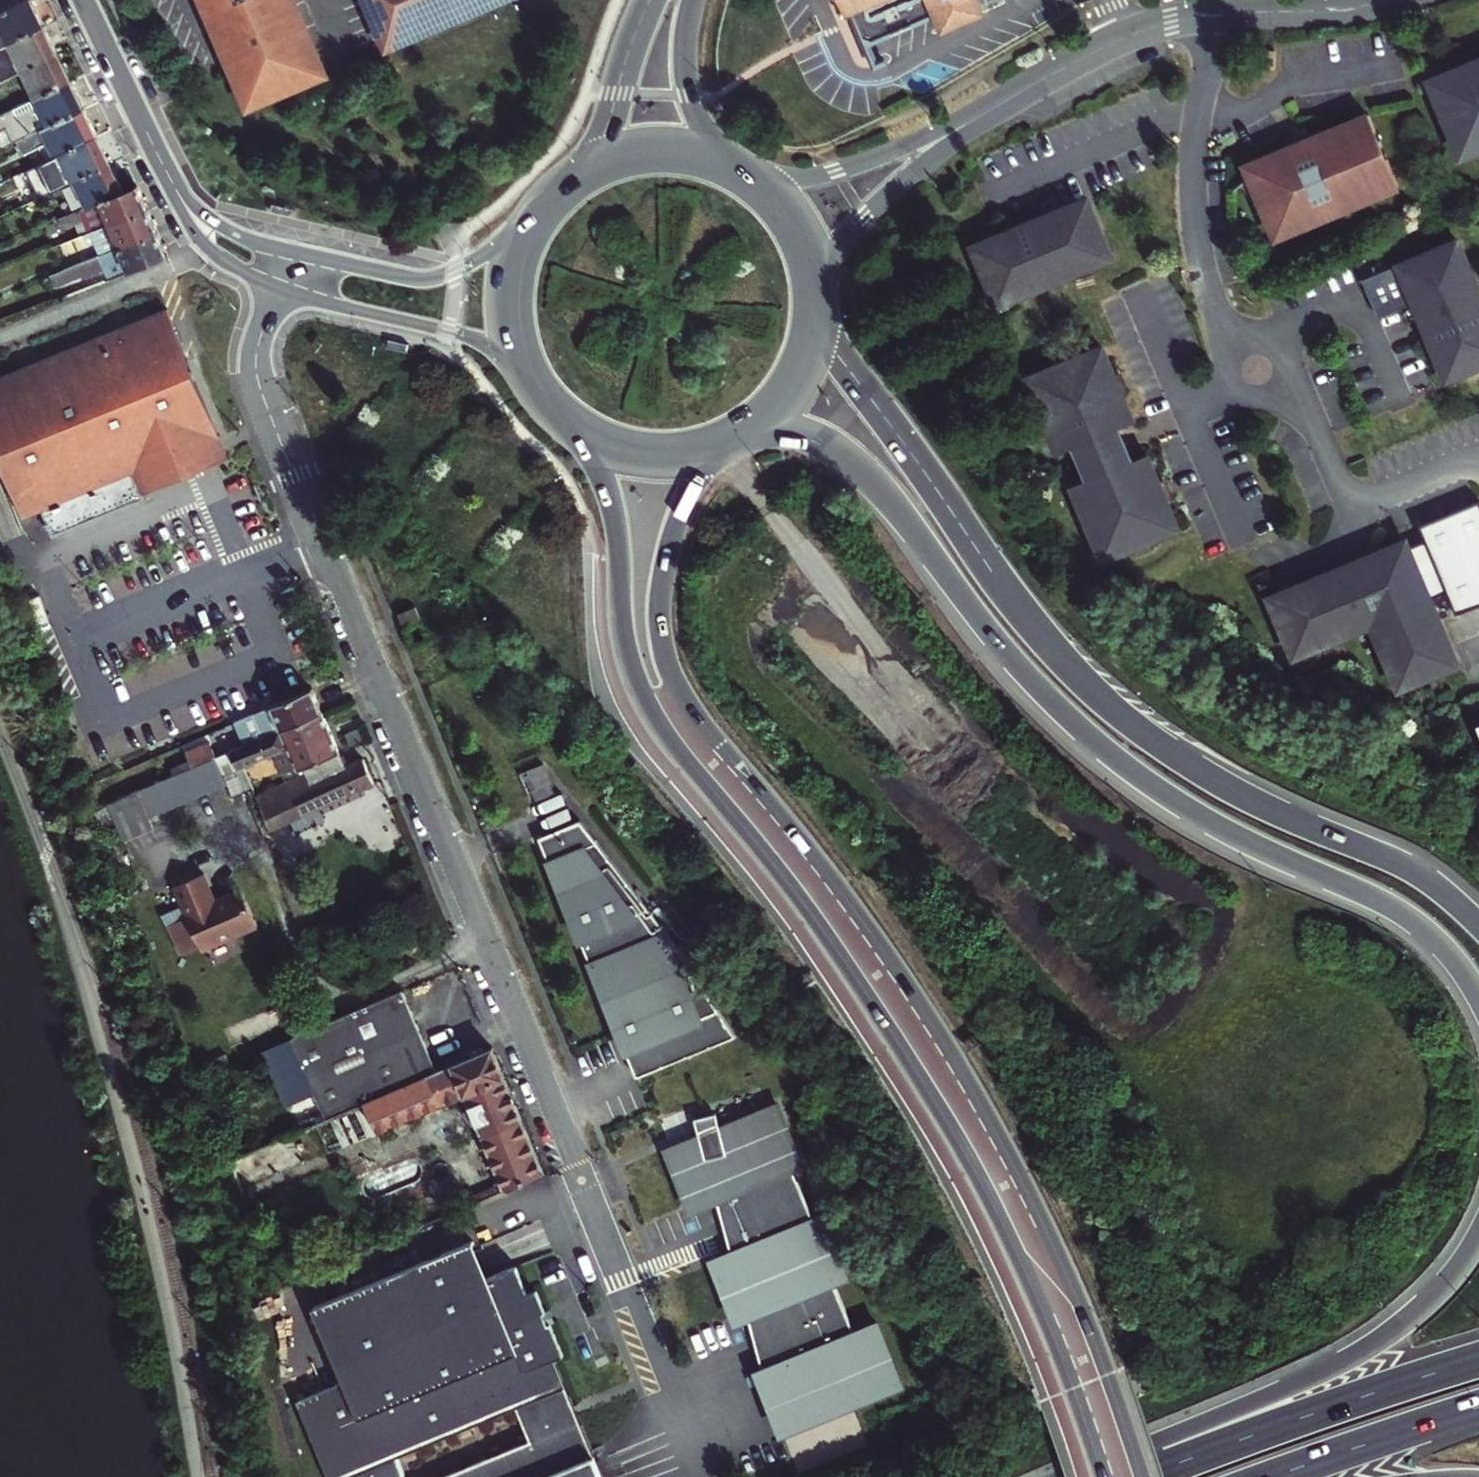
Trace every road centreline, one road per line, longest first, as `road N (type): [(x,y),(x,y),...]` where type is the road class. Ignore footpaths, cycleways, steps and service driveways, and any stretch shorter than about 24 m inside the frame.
road 1 (primary): [(575,428),(611,501),(623,635),(640,694),(812,917),(912,1075),(1021,1277),(1099,1476)]
road 2 (primary): [(1139,1476),(1065,1285),(936,1038),(850,903),(669,674),(658,626),(663,559),(682,495),(714,446)]
road 3 (trunk): [(754,425),(808,434),(860,468),(1001,655),(1110,765),(1212,828),(1394,909),(1456,959),(1478,995)]
road 4 (trunk): [(1478,922),(1413,868),(1213,776),(1086,686),(971,545),(814,326)]
road 5 (trunk): [(1478,1238),(1424,1304),(1351,1357),(1072,1476)]
road 6 (tertiary): [(532,222),(454,272),(399,277),(242,238),(193,208),(162,165)]
road 7 (trunk): [(1478,1359),(1140,1476)]
road 8 (unclassified): [(1221,14),(1200,103),(1193,206),(1205,274),(1237,349)]
road 9 (tertiary): [(213,254),(278,287),(470,337),(525,369)]
road 10 (unclassified): [(1020,92),(857,166),(756,180)]
road 11 (unclassified): [(815,281),(920,167),(1020,92)]
road 12 (unclassified): [(0,338),(213,254)]
road 13 (unclassified): [(1280,386),(1317,430),(1351,522),(1332,553),(1303,568)]
road 14 (trunk): [(1270,1476),(1478,1407)]
road 15 (unclassified): [(1020,92),(1139,31),(1221,14)]
road 16 (tertiary): [(83,0),(162,165)]
road 17 (primary): [(649,0),(593,165)]
road 18 (unclassified): [(1221,14),(1388,0)]
road 19 (primary): [(719,160),(688,87),(695,0)]
road 20 (primary): [(532,222),(509,301),(525,369)]
road 21 (primary): [(575,428),(635,452),(714,446)]
road 22 (primary): [(719,160),(655,149),(593,165)]

